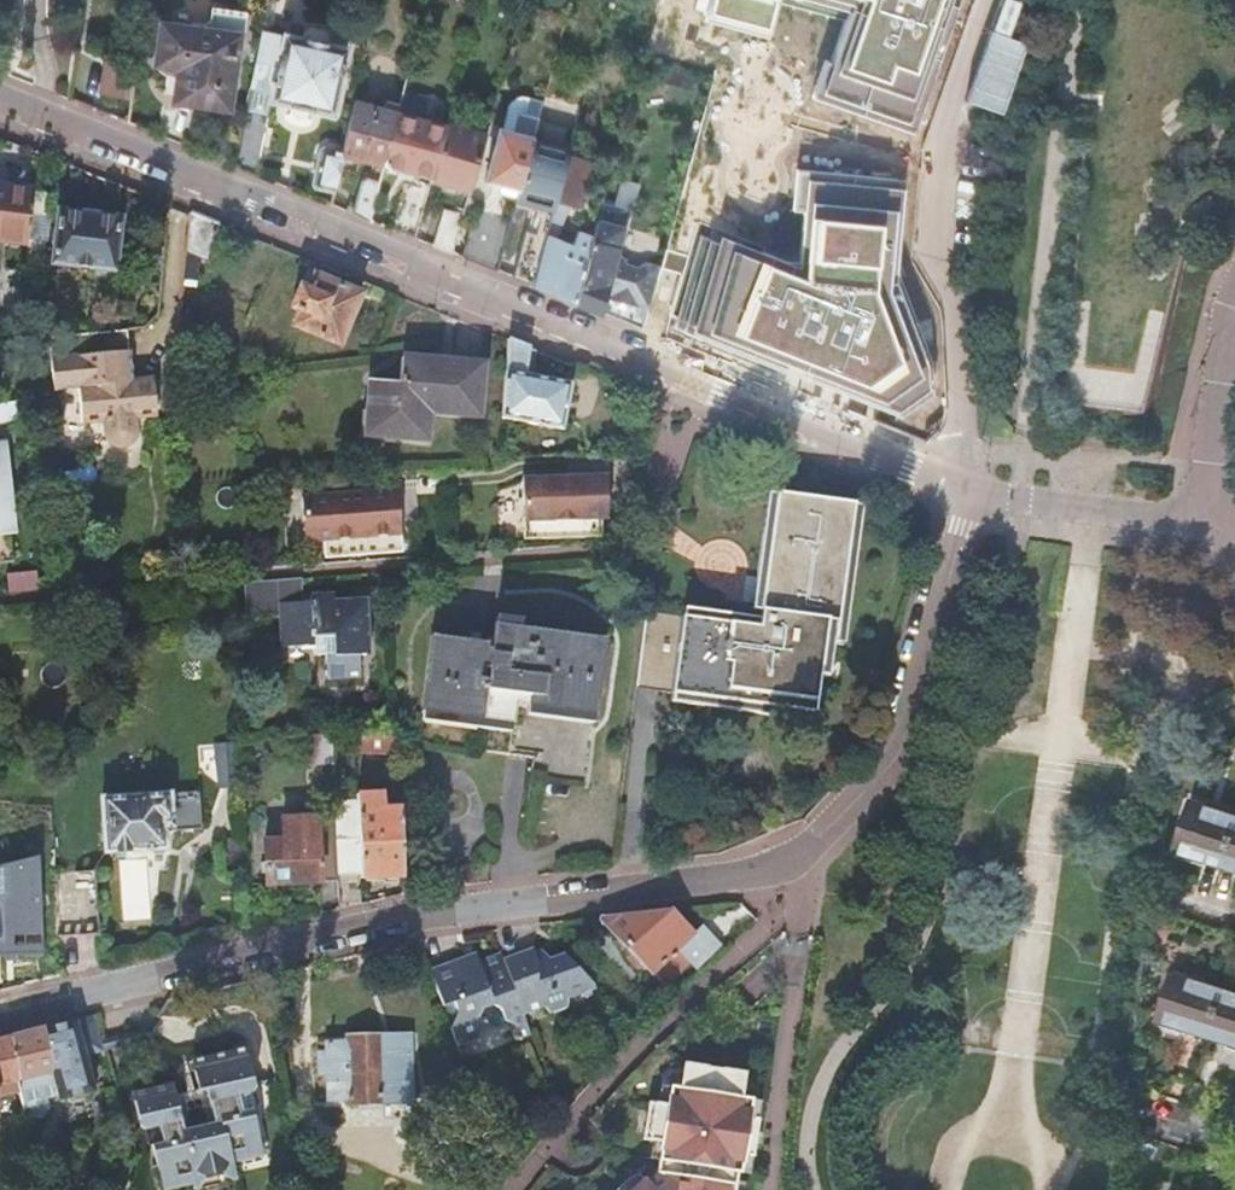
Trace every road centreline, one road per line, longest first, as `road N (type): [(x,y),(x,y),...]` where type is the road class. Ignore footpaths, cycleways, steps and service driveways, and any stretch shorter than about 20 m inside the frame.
road 1 (residential): [(967,497),(906,715),(867,791),(810,844),(759,874),(391,918),(0,1016)]
road 2 (residential): [(967,497),(0,104)]
road 3 (track): [(1059,761),(1092,510)]
road 4 (residential): [(1197,518),(967,497)]
road 5 (residential): [(1234,321),(1197,518)]
road 6 (track): [(1016,1062),(998,1189)]

